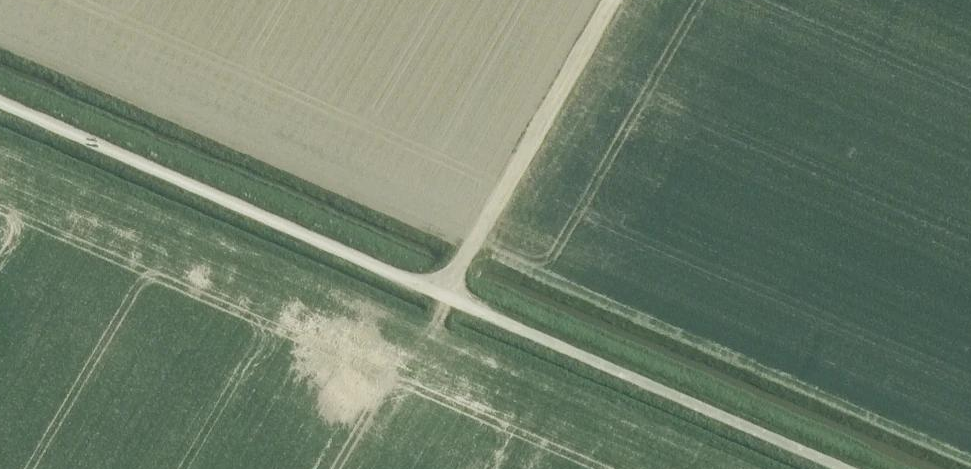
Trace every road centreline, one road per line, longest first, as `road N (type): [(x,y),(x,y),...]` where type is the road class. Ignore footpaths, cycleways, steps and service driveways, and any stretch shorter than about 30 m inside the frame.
road 1 (unclassified): [(837,468),(0,106)]
road 2 (track): [(444,299),(614,0)]

